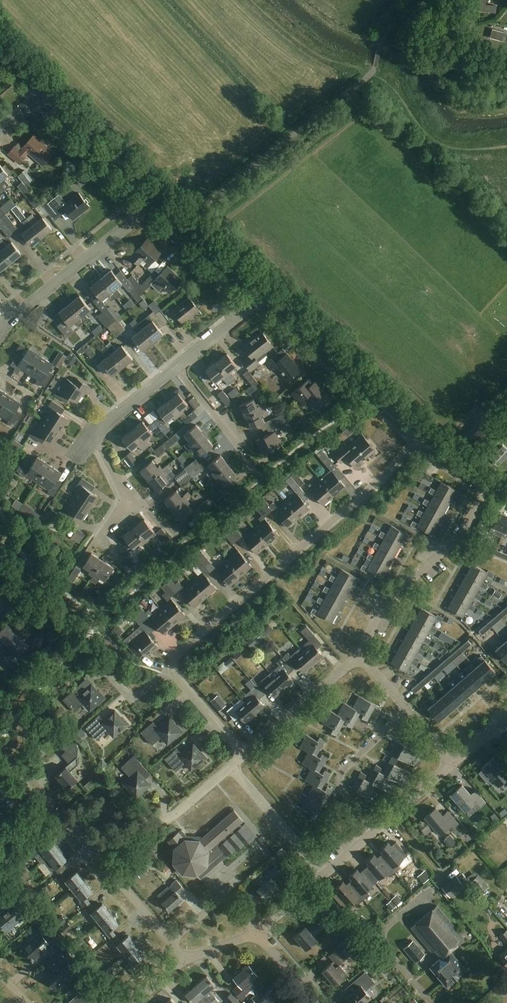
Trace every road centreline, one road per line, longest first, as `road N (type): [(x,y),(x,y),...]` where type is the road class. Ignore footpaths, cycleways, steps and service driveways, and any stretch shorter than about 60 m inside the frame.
road 1 (residential): [(243,755),(181,682),(177,655),(420,436)]
road 2 (residential): [(364,656),(381,605),(462,536),(489,486)]
road 3 (residential): [(420,436),(262,295)]
road 4 (residential): [(0,336),(156,200)]
road 5 (residential): [(96,854),(168,820),(243,755)]
road 6 (residential): [(376,829),(340,779),(407,711)]
road 7 (residential): [(259,933),(376,829)]
road 8 (residential): [(243,755),(364,656)]
road 9 (residential): [(156,200),(43,93)]
road 10 (residential): [(262,295),(156,200)]

